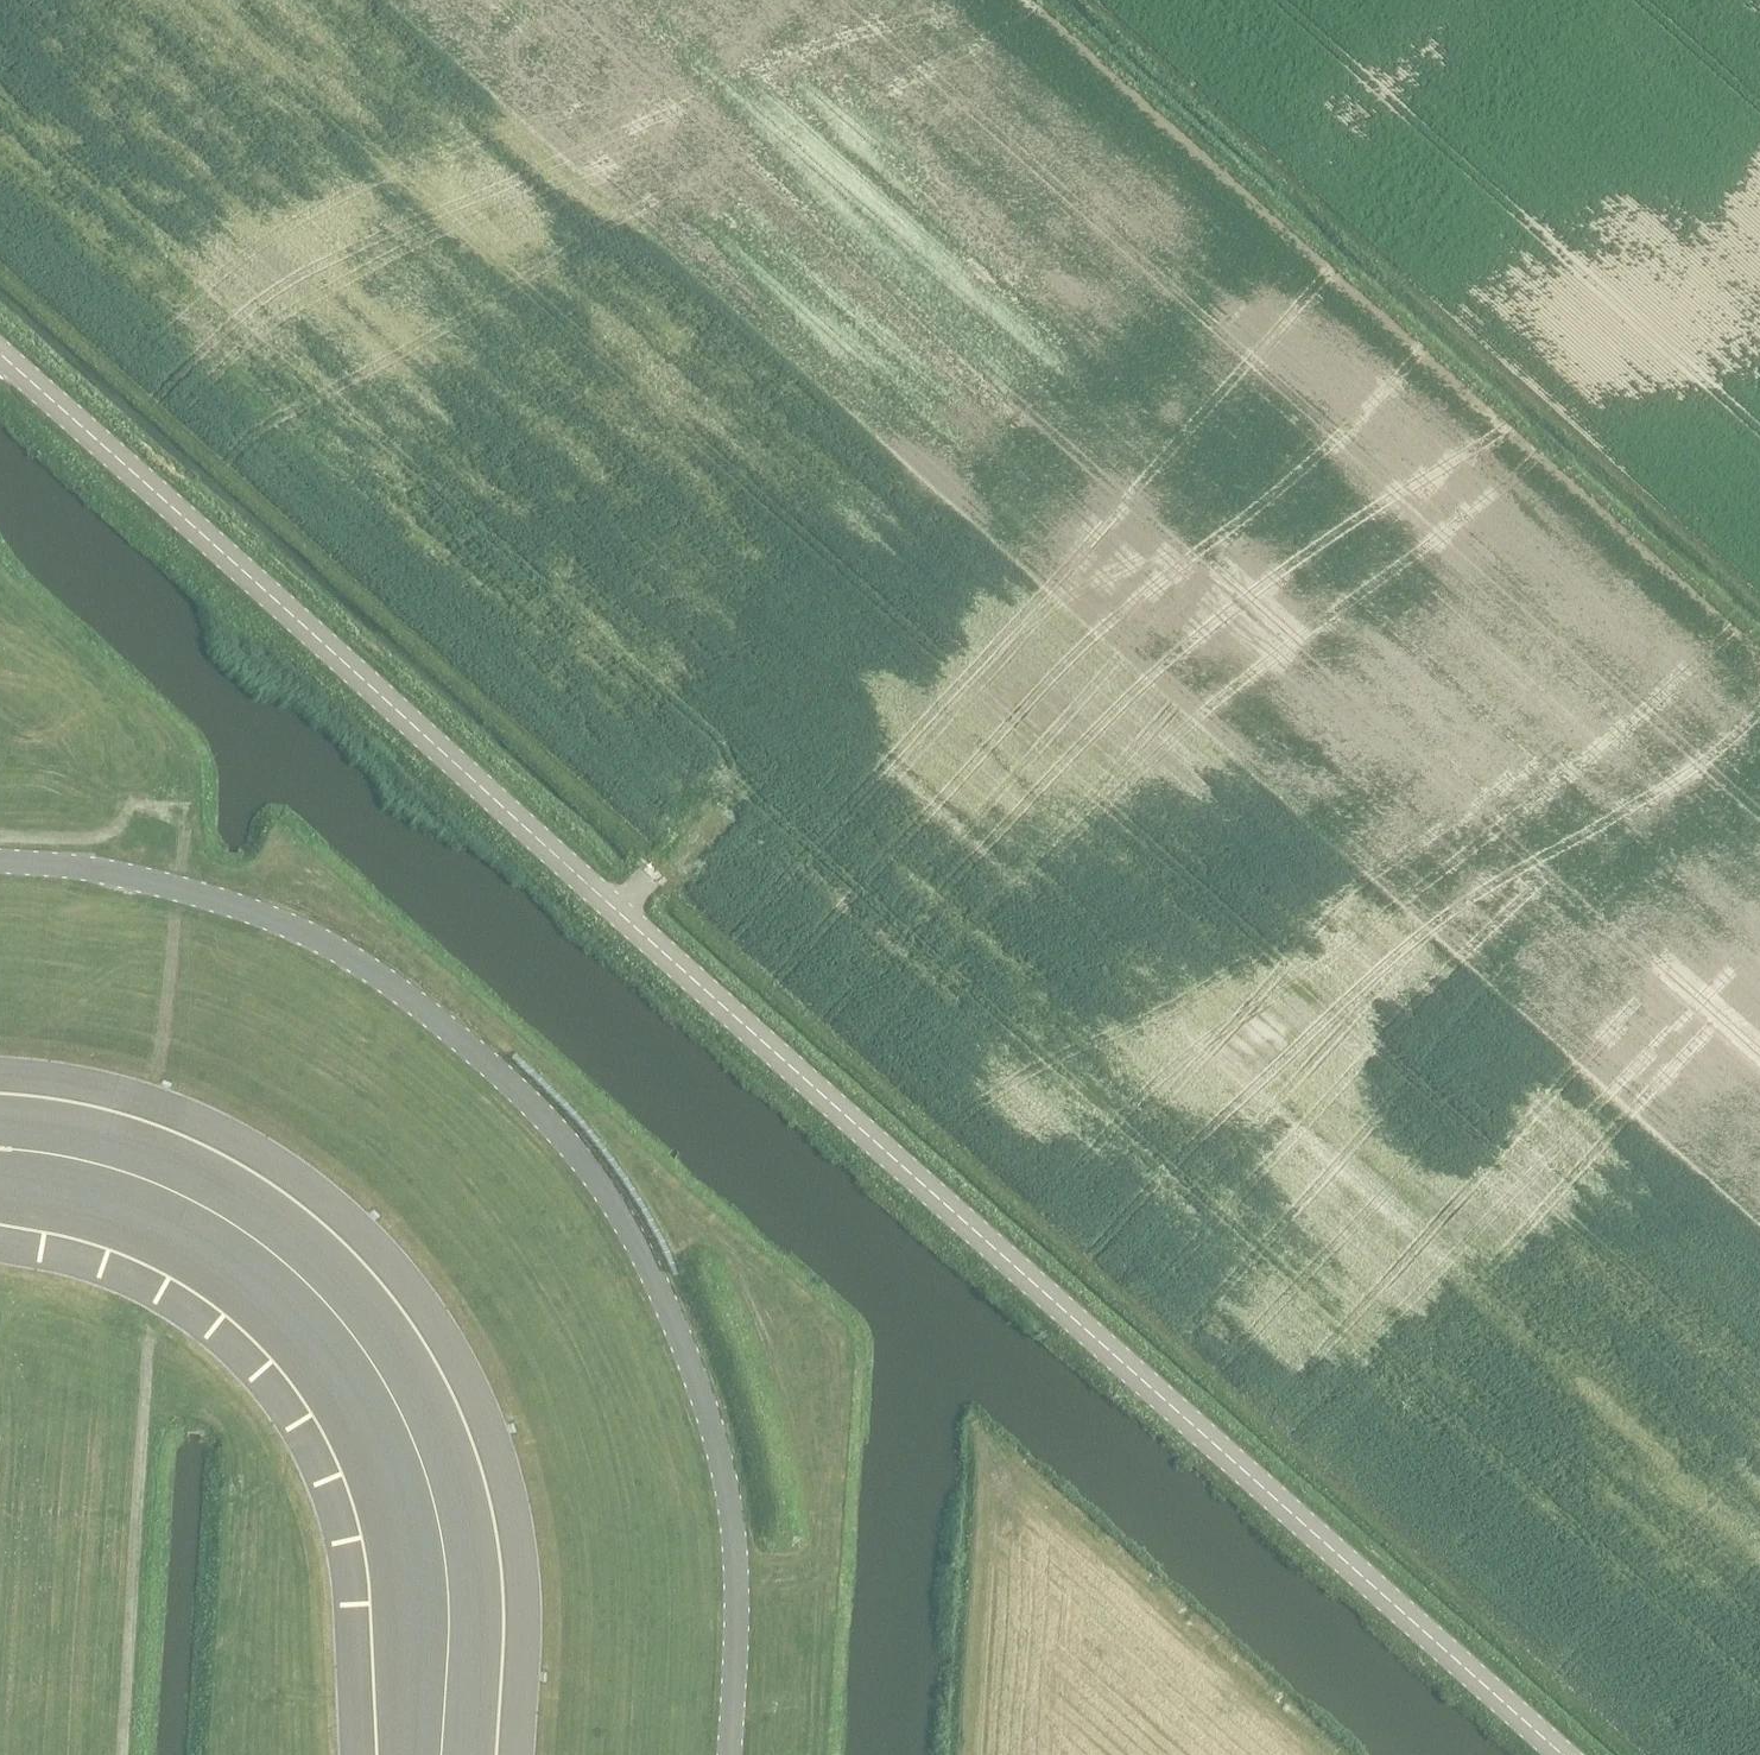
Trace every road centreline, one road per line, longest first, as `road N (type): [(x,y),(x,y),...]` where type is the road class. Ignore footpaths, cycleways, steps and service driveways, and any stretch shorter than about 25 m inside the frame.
road 1 (tertiary): [(1564,1754),(0,354)]

